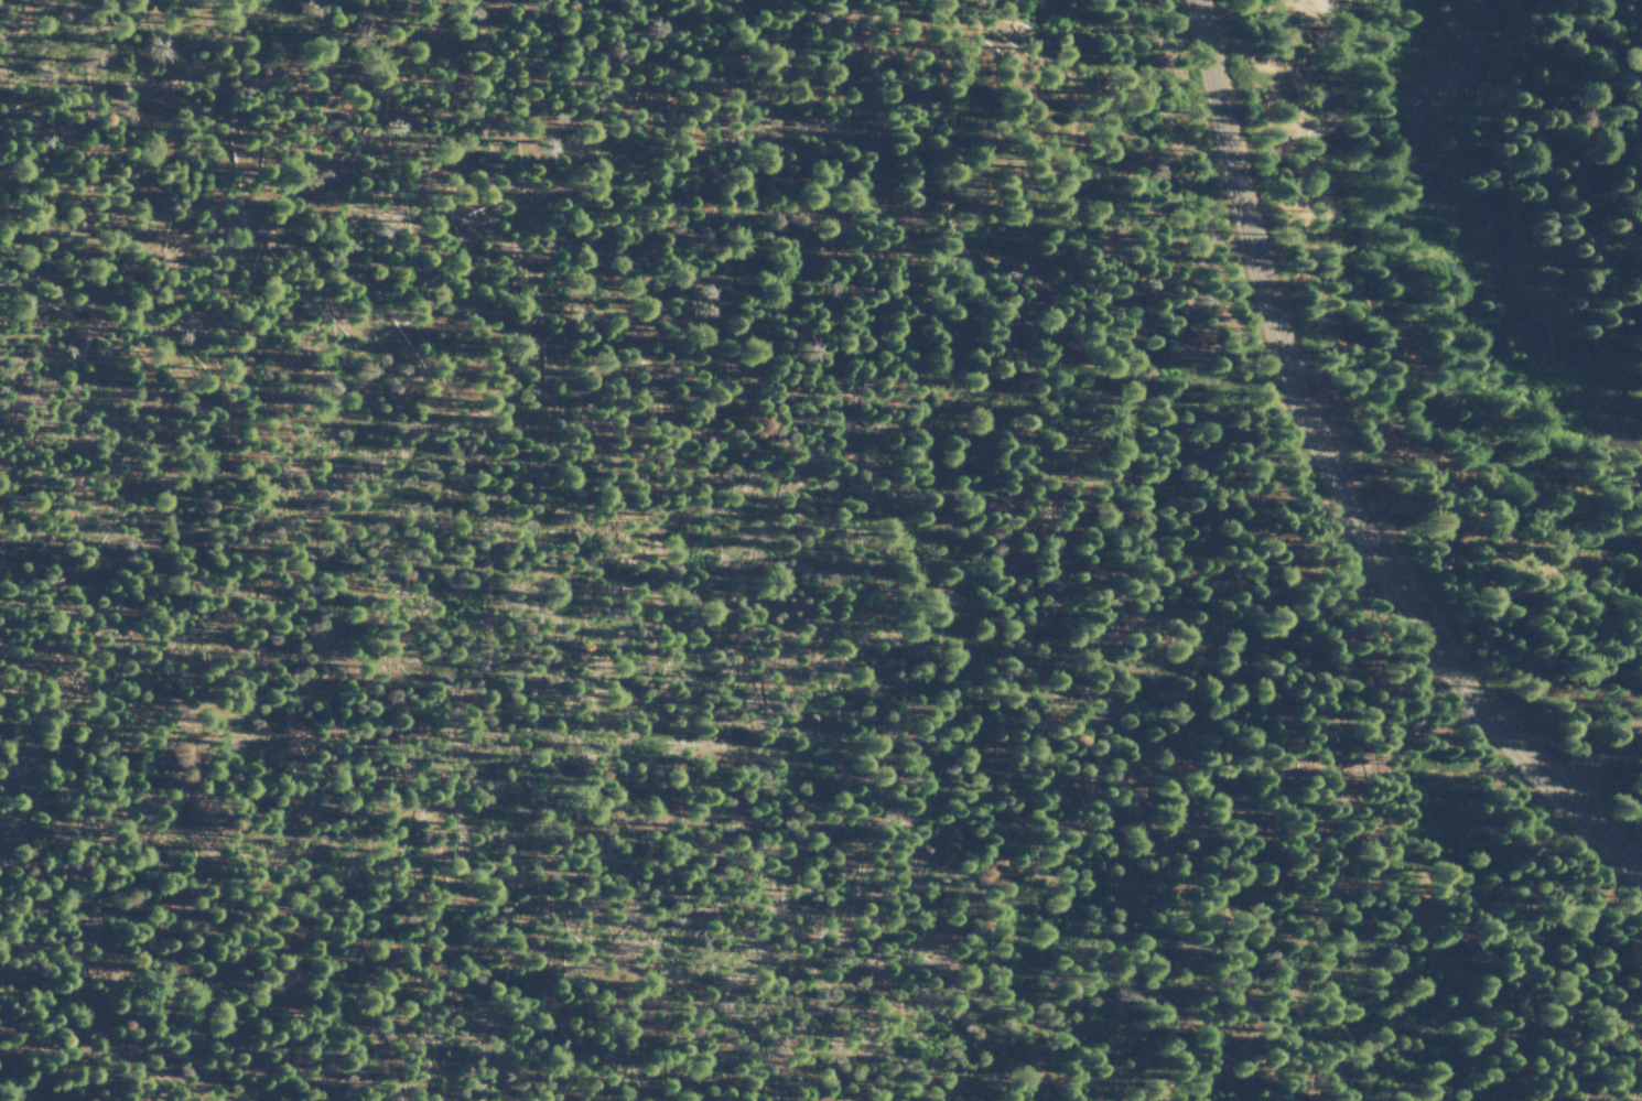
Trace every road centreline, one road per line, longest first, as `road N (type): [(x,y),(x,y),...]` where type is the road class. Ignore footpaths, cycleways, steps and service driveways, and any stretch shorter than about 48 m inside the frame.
road 1 (secondary): [(1641,874),(1553,795),(1439,662),(1330,487),(1261,298),(1194,0)]

